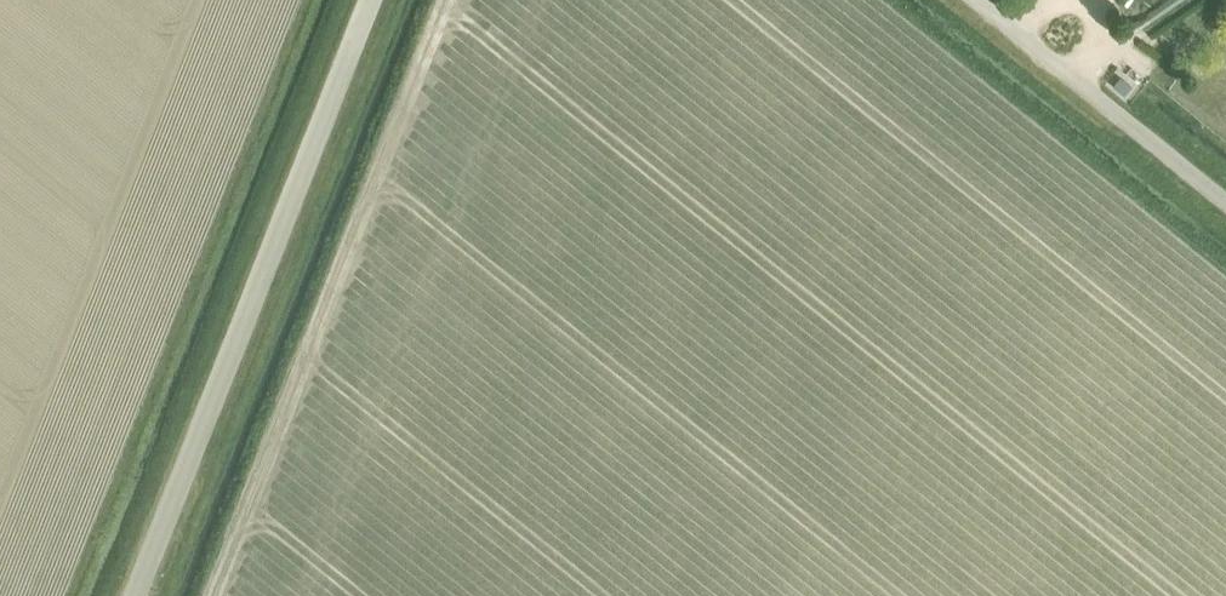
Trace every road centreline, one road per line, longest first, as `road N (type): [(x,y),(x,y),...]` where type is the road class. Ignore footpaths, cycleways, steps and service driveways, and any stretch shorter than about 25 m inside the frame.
road 1 (unclassified): [(135,595),(369,0)]
road 2 (unclassified): [(1225,203),(974,0)]

